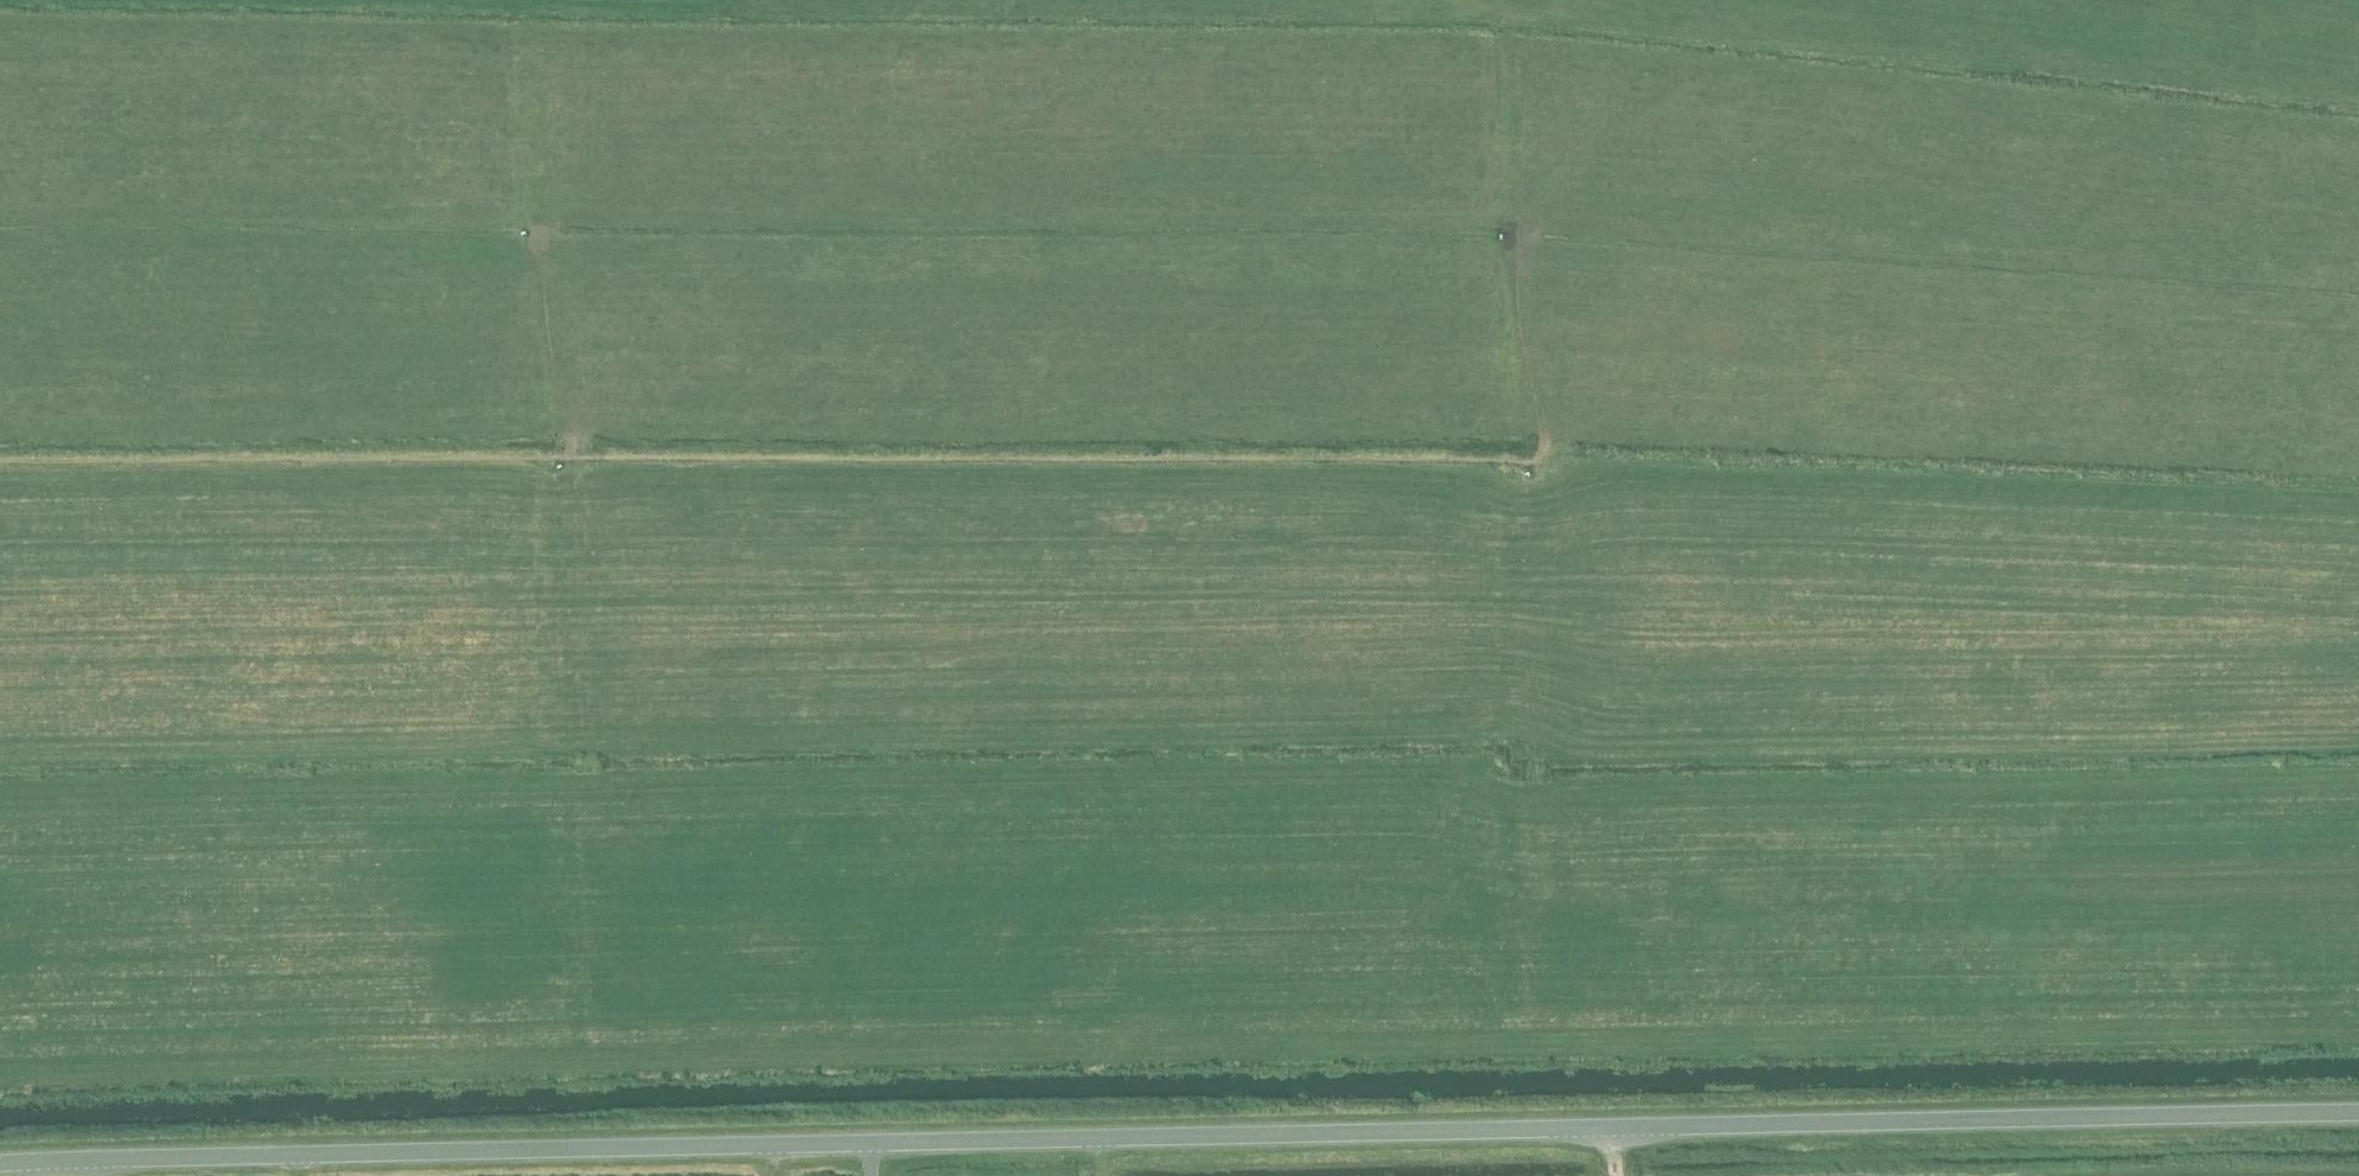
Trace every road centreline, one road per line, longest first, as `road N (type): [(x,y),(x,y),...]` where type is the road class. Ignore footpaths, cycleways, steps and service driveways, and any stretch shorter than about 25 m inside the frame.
road 1 (unclassified): [(0,1163),(2358,1112)]
road 2 (track): [(0,465),(1515,461)]

